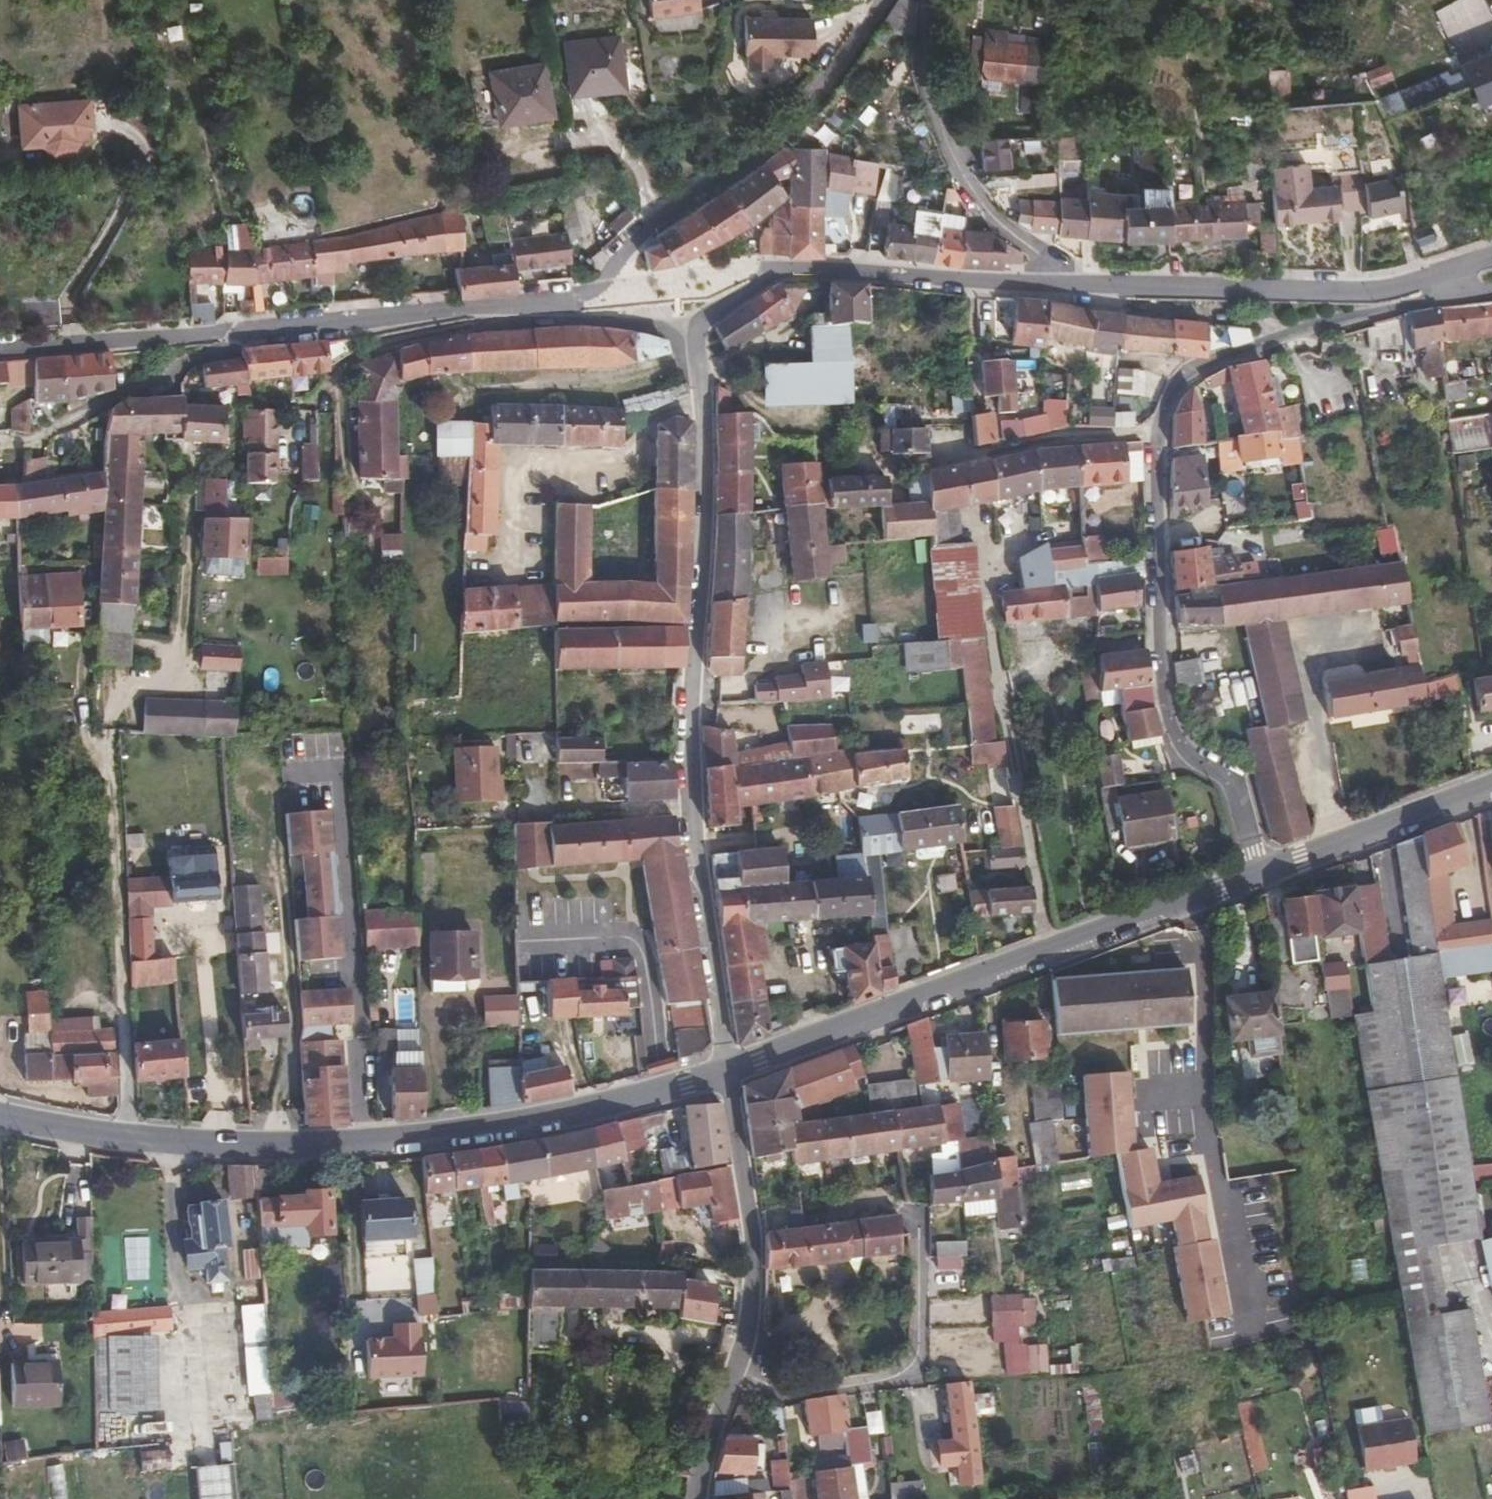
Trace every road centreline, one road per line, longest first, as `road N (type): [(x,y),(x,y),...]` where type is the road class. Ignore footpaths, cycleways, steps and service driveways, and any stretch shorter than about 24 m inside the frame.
road 1 (residential): [(1086,283),(794,268),(739,294),(701,327),(704,497),(687,775),(730,1070)]
road 2 (residential): [(1259,879),(1233,792),(1172,732),(1154,440),(1179,382),(1426,297),(1445,273)]
road 3 (secondary): [(730,1070),(585,1113),(344,1141),(105,1135),(0,1114)]
road 4 (residential): [(598,292),(0,349)]
road 5 (secondary): [(1259,879),(730,1070)]
road 6 (residential): [(730,1070),(754,1248),(754,1314),(698,1498)]
road 7 (residential): [(598,292),(651,227),(783,125),(836,70),(882,0)]
road 8 (residential): [(1445,273),(1378,284),(1086,283)]
road 9 (residential): [(909,0),(918,63),(966,183),(1041,258),(1086,283)]
road 10 (secondary): [(1491,791),(1259,879)]

